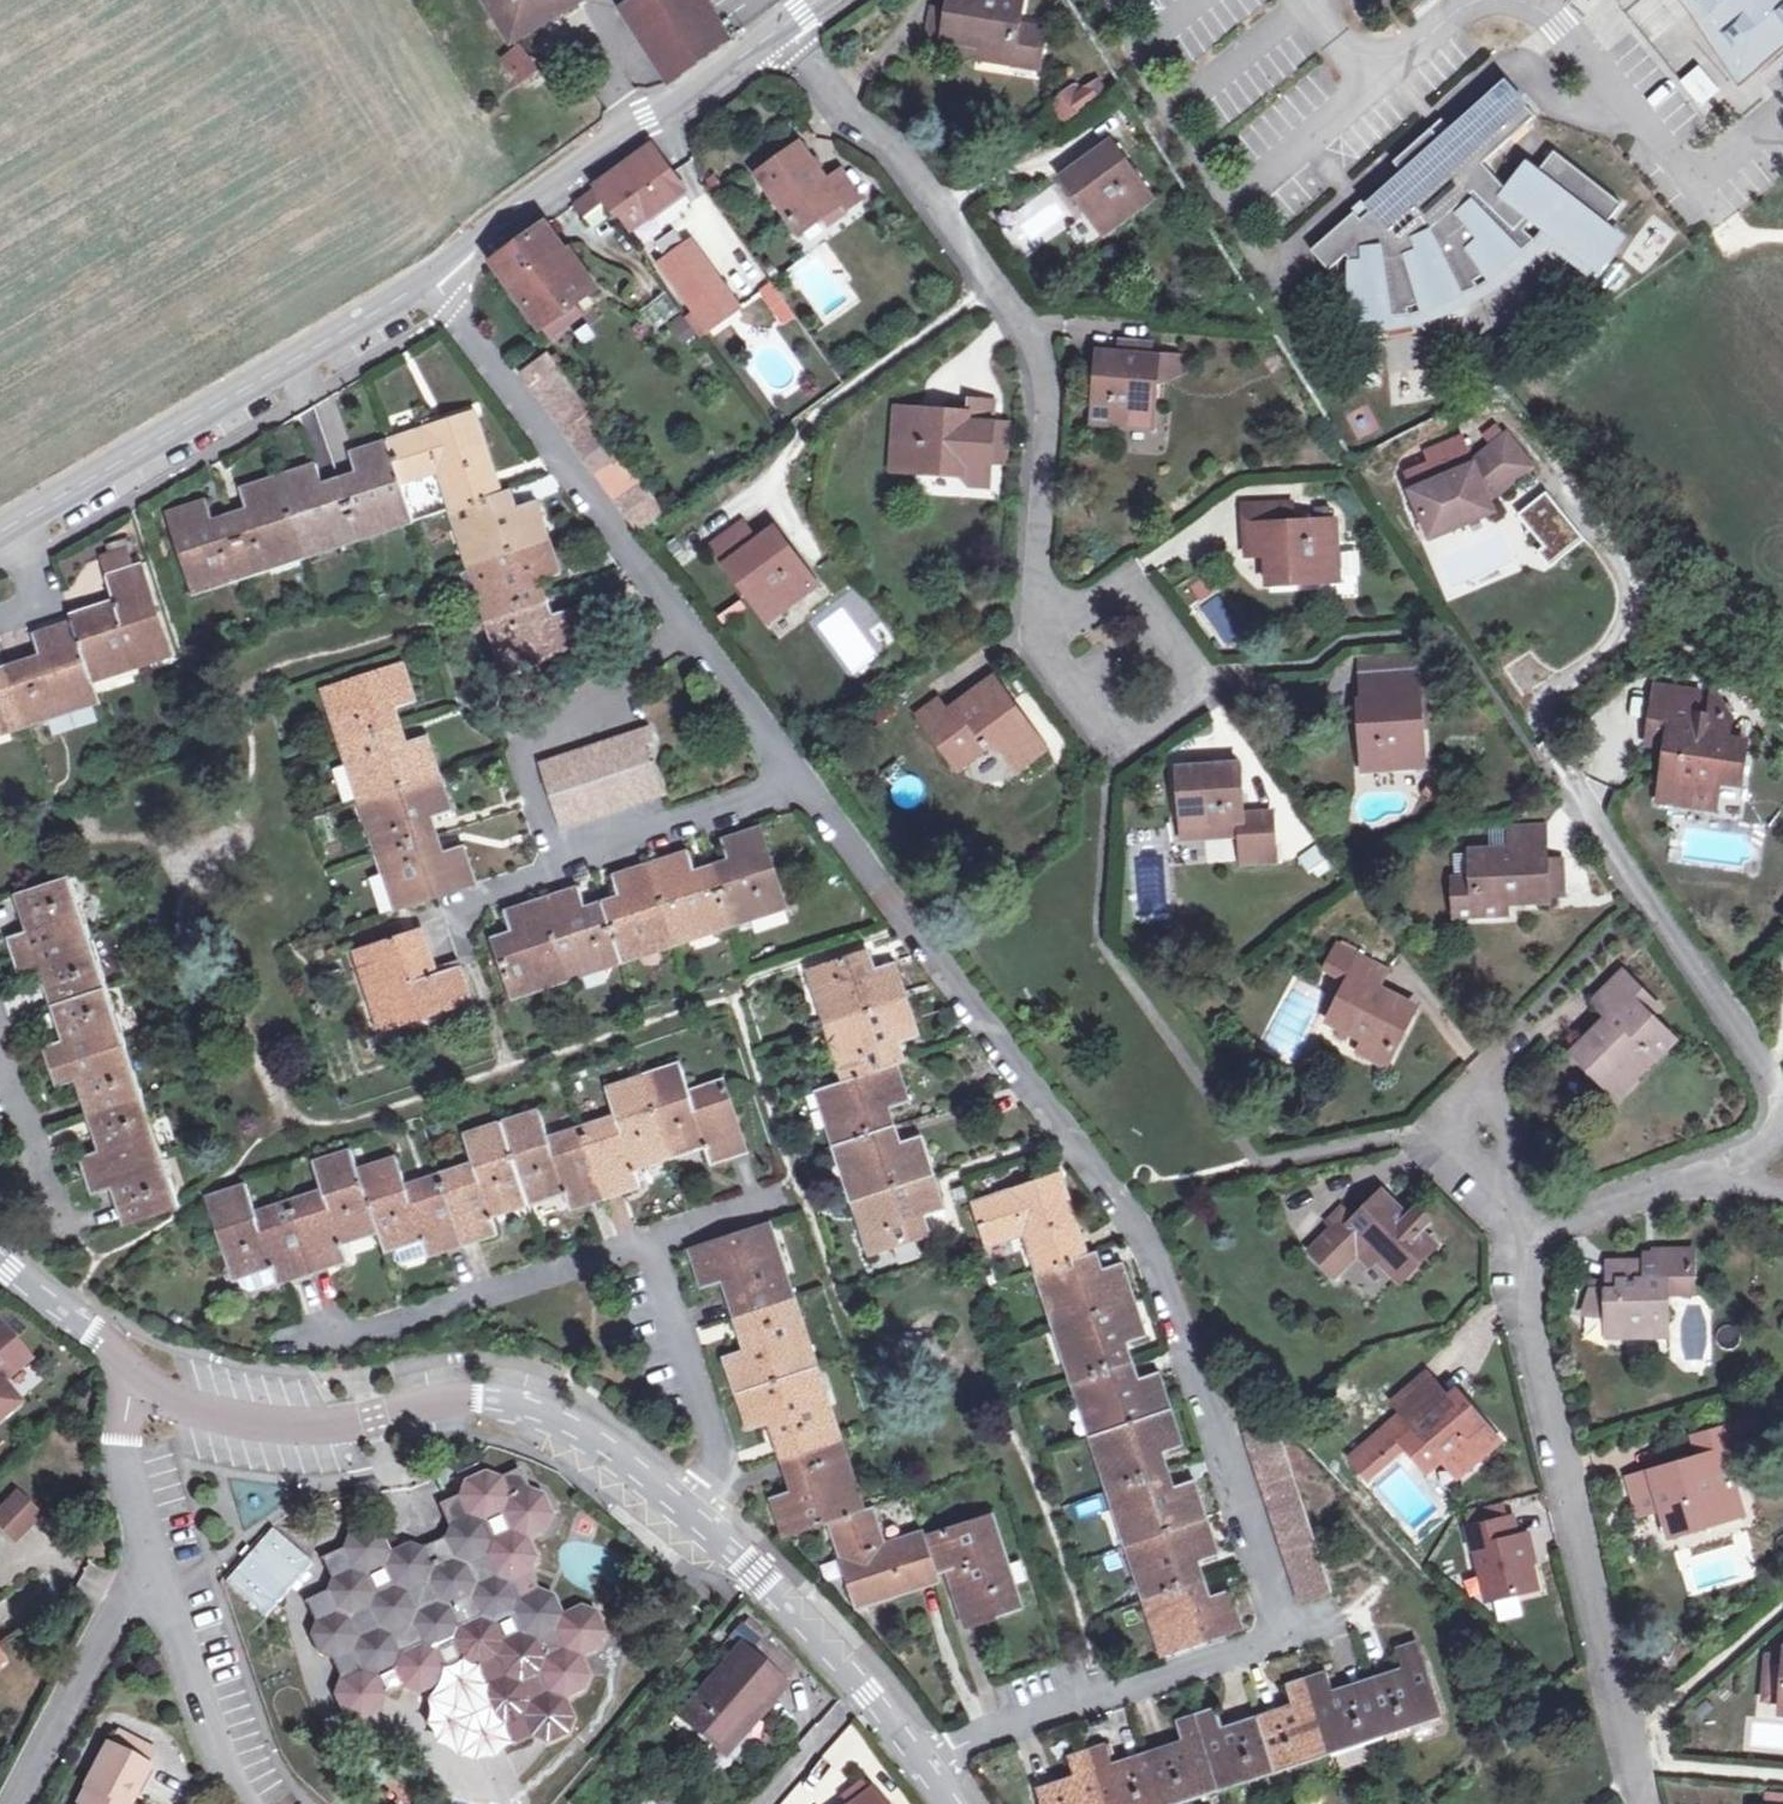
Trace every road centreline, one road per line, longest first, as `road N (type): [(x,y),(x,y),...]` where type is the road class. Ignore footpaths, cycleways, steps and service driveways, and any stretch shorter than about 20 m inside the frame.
road 1 (residential): [(904,1750),(1285,1632),(1192,1337),(1137,1233),(795,782)]
road 2 (residential): [(904,1750),(751,1571),(611,1450),(530,1410),(476,1393),(342,1424),(211,1407),(134,1382)]
road 3 (residential): [(1528,1235),(1755,1151),(1774,1116),(1768,1067),(1545,743)]
road 4 (residential): [(789,21),(1037,343),(1046,419),(1038,638)]
road 5 (residential): [(1642,1803),(1529,1346),(1528,1235)]
road 6 (residential): [(425,282),(0,543)]
road 7 (residential): [(789,21),(528,197),(425,282)]
road 8 (residential): [(683,619),(425,282)]
road 9 (residential): [(1038,638),(1042,658),(1113,748),(1203,679),(1127,577)]
road 10 (residential): [(147,1564),(14,1803)]
road 11 (residential): [(246,1803),(212,1739),(147,1564)]
road 12 (residential): [(795,782),(563,868)]
road 13 (residential): [(527,750),(609,718),(615,676),(683,619)]
road 14 (residential): [(795,782),(683,619)]
road 15 (residential): [(134,1382),(120,1452),(147,1564)]
road 16 (residential): [(134,1382),(89,1333),(0,1263)]
road 17 (residential): [(527,750),(563,868)]
road 18 (residential): [(761,1803),(843,1714)]

